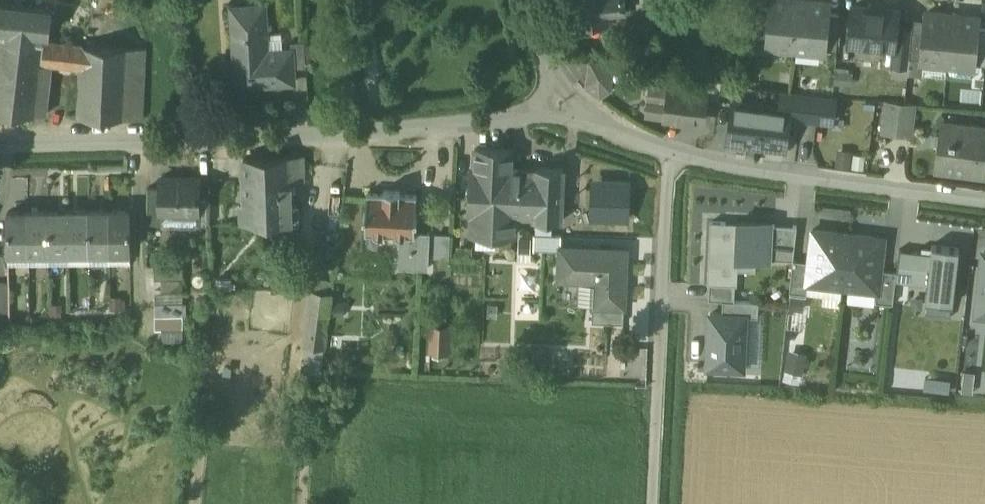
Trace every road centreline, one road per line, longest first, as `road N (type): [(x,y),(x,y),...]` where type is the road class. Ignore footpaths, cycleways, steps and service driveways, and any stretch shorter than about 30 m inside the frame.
road 1 (residential): [(0,145),(573,115)]
road 2 (residential): [(668,152),(653,503)]
road 3 (residential): [(668,152),(984,202)]
road 4 (residential): [(530,0),(573,115)]

